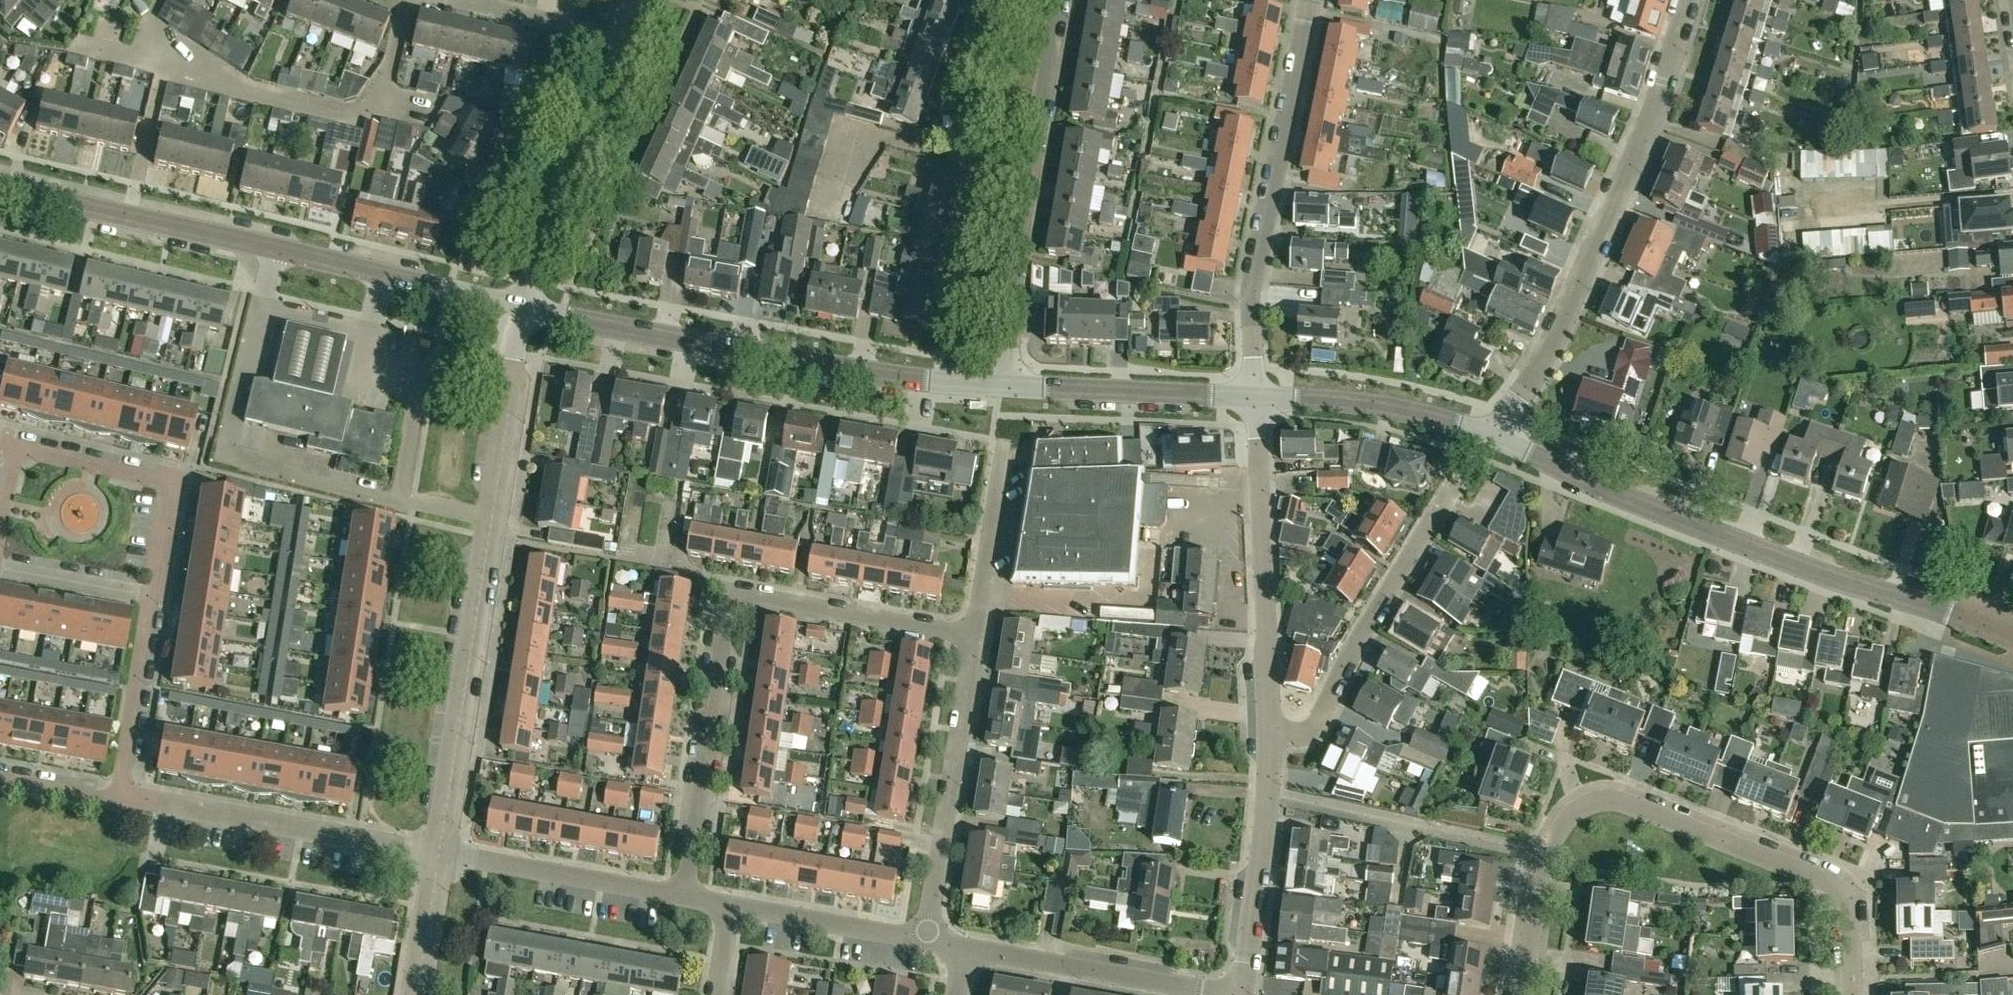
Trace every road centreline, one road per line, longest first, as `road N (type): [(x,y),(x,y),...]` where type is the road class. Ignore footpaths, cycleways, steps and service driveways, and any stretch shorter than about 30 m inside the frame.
road 1 (residential): [(1852,994),(1850,924),(1835,886),(1606,801),(1568,820),(1545,857),(1523,994)]
road 2 (tertiary): [(2012,638),(1834,580),(1495,436)]
road 3 (residential): [(440,853),(518,307)]
road 4 (residential): [(685,897),(727,607),(737,595),(973,638)]
road 5 (tertiary): [(518,307),(0,182)]
road 6 (tertiary): [(1012,386),(894,377),(518,307)]
road 7 (residential): [(1688,0),(1570,297),(1495,436)]
road 8 (residential): [(1255,399),(1254,286),(1309,0)]
road 9 (residential): [(154,596),(173,488),(25,450),(14,453),(0,520)]
road 10 (residential): [(1270,736),(1255,399)]
road 11 (residential): [(1270,736),(1310,731),(1320,720),(1460,479)]
road 12 (residential): [(440,853),(123,797)]
road 13 (residential): [(932,941),(973,638)]
road 14 (residential): [(518,307),(624,45)]
road 15 (residential): [(1238,994),(963,946)]
road 16 (residential): [(1242,994),(1270,736)]
road 17 (residential): [(685,897),(440,853)]
road 18 (tertiary): [(1495,436),(1401,410),(1255,399)]
road 19 (tertiary): [(1255,399),(1012,386)]
road 20 (residential): [(997,0),(954,118),(972,154),(1026,171)]
road 21 (residential): [(1012,386),(1026,171)]
road 22 (residential): [(123,797),(154,596)]
road 23 (residential): [(932,941),(732,905)]
road 24 (residential): [(973,638),(1003,445)]
road 25 (residential): [(1026,171),(1058,0)]
road 26 (residential): [(624,45),(594,29),(466,0)]
road 27 (residential): [(0,567),(154,596)]
road 28 (residential): [(417,994),(440,853)]
road 29 (residential): [(0,781),(99,801),(123,797)]

